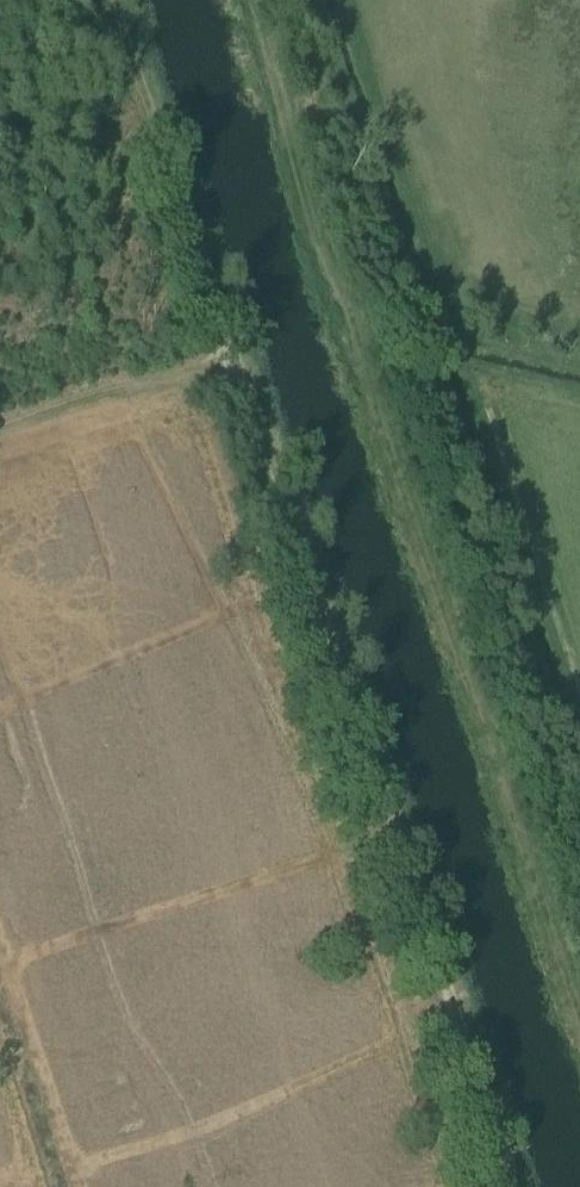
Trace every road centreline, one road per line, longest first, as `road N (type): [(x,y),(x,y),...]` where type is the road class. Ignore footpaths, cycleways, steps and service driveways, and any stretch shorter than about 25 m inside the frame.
road 1 (track): [(248,0),(284,146),(367,349),(395,478),(579,1000)]
road 2 (track): [(510,1186),(236,366)]
road 3 (track): [(236,366),(125,46),(117,0)]
road 4 (track): [(0,426),(236,366)]

